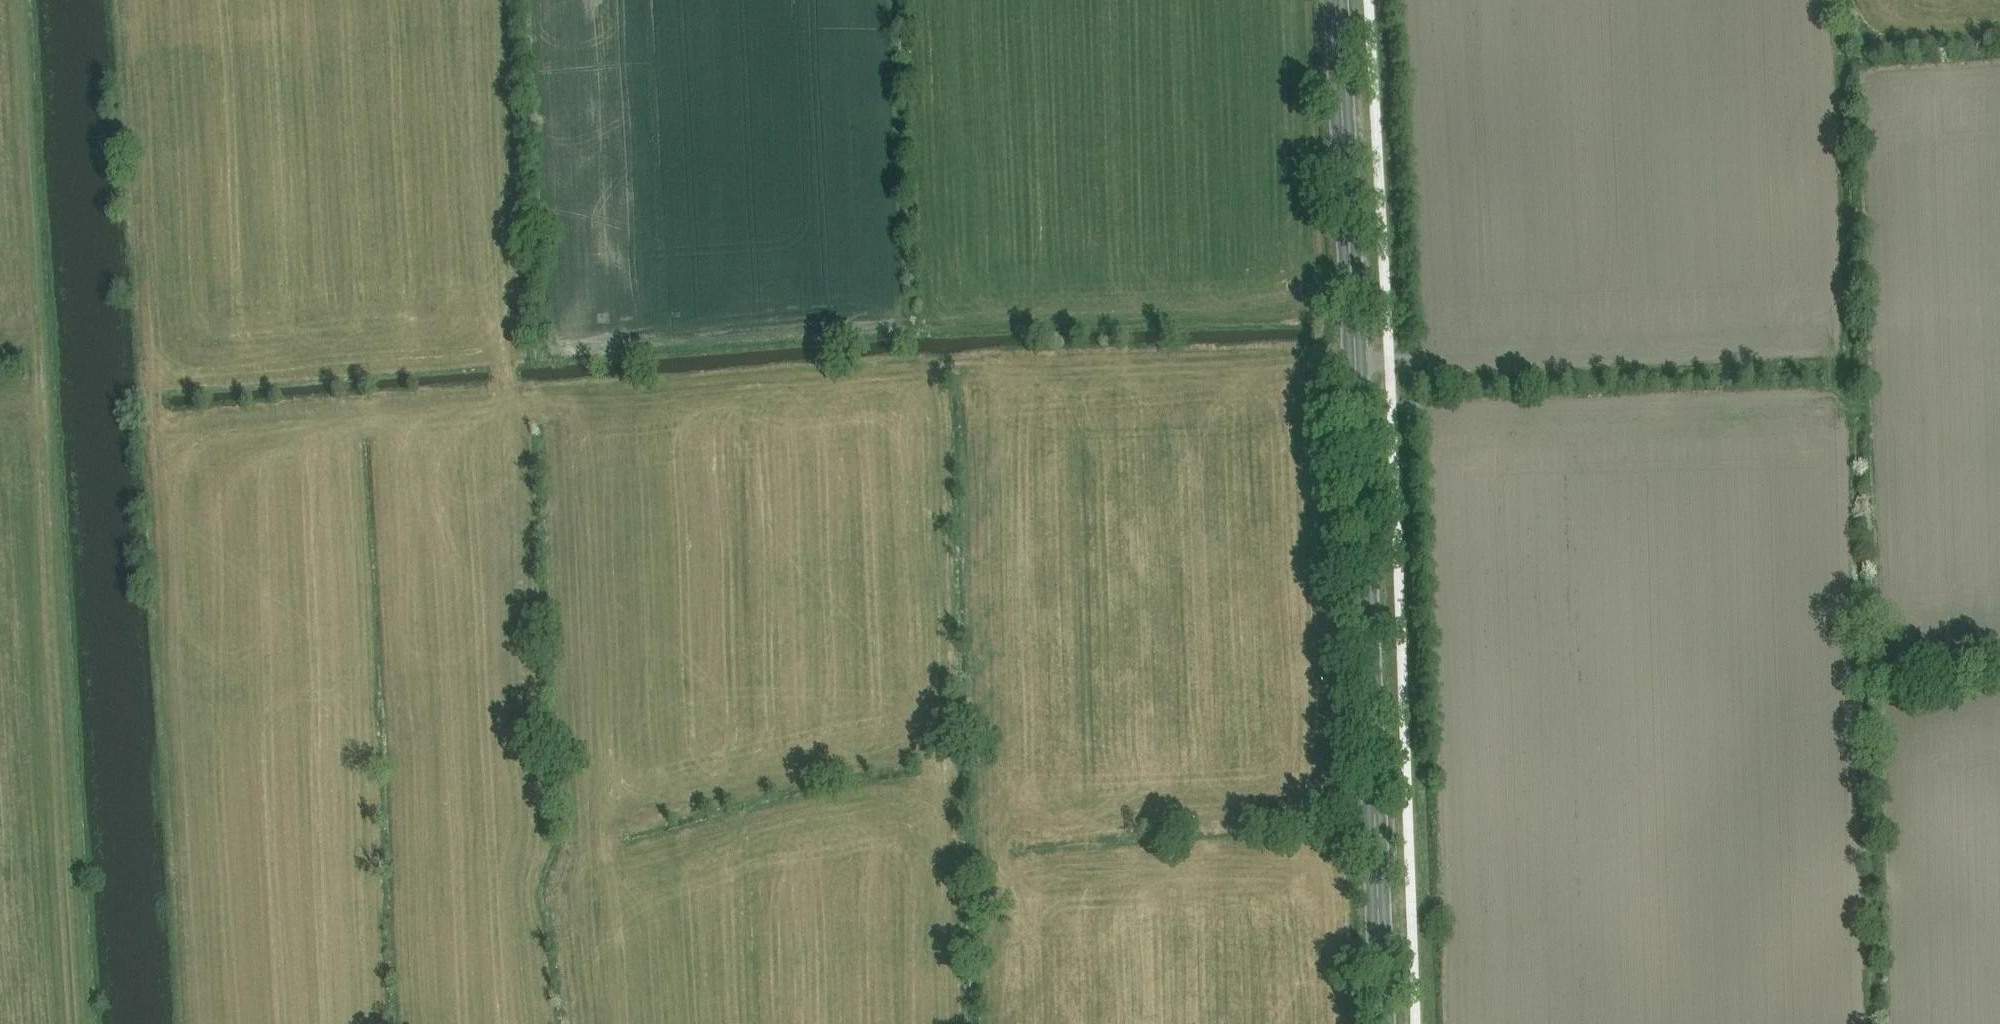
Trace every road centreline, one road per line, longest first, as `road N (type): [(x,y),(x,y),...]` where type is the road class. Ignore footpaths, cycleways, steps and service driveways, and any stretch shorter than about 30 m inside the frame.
road 1 (primary): [(1379,1023),(1333,0)]

